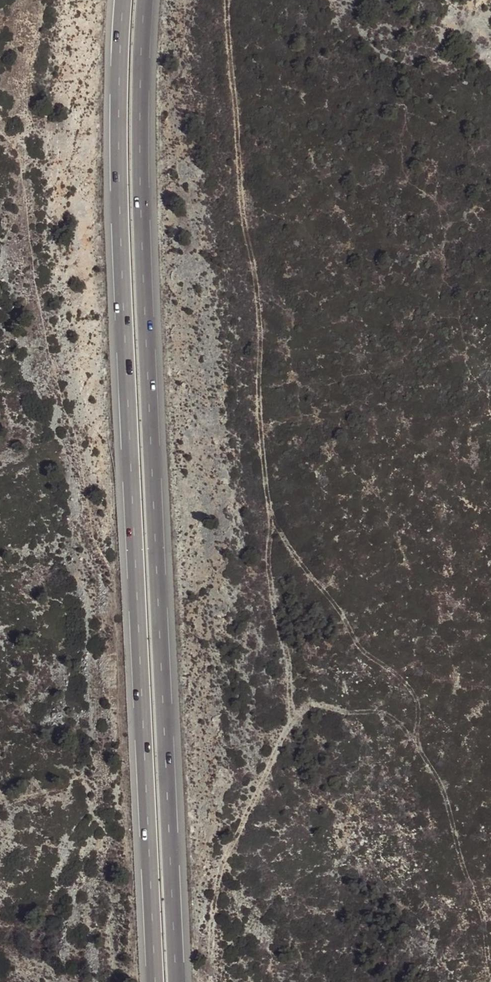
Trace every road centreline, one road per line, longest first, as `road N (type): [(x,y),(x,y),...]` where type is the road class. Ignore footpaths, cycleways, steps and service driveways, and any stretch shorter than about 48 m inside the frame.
road 1 (trunk): [(176,981),(140,201),(146,0)]
road 2 (trunk): [(121,0),(116,132),(153,981)]

